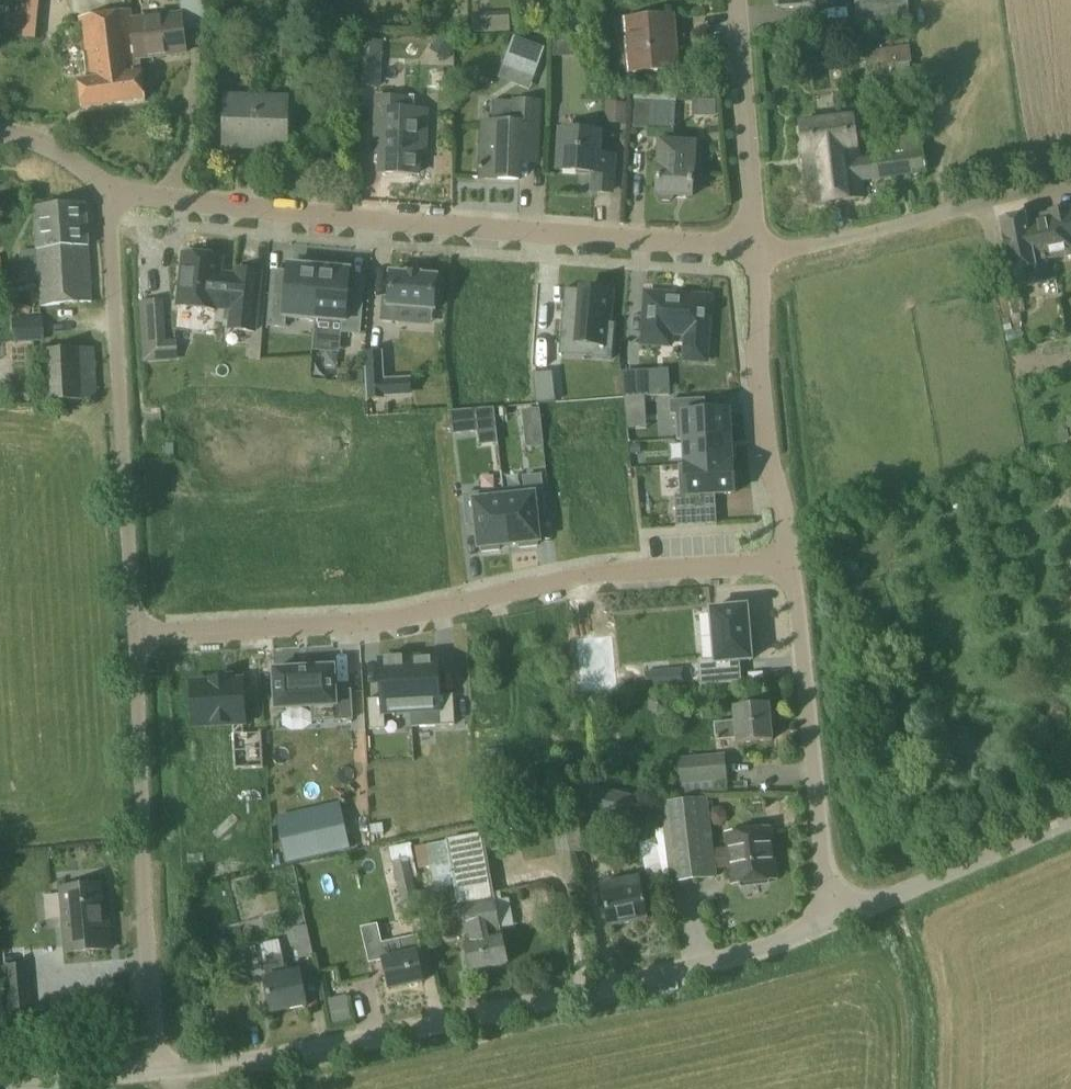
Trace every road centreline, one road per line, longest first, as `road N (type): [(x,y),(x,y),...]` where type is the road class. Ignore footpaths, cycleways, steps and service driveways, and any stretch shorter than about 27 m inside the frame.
road 1 (tertiary): [(832,920),(759,951),(261,1063),(159,1074)]
road 2 (residential): [(135,635),(400,622),(598,577),(791,567)]
road 3 (residential): [(754,249),(111,196)]
road 4 (residential): [(159,1074),(135,635)]
road 5 (residential): [(135,635),(111,196)]
road 6 (residential): [(832,920),(791,567)]
road 7 (residential): [(754,249),(799,249),(1070,182)]
road 8 (residential): [(791,567),(782,490),(767,445),(754,249)]
road 9 (tertiary): [(1070,816),(832,920)]
road 10 (residential): [(754,249),(734,0)]
road 11 (tertiary): [(159,1074),(0,1085)]
road 12 (residential): [(111,196),(54,149),(0,130)]

